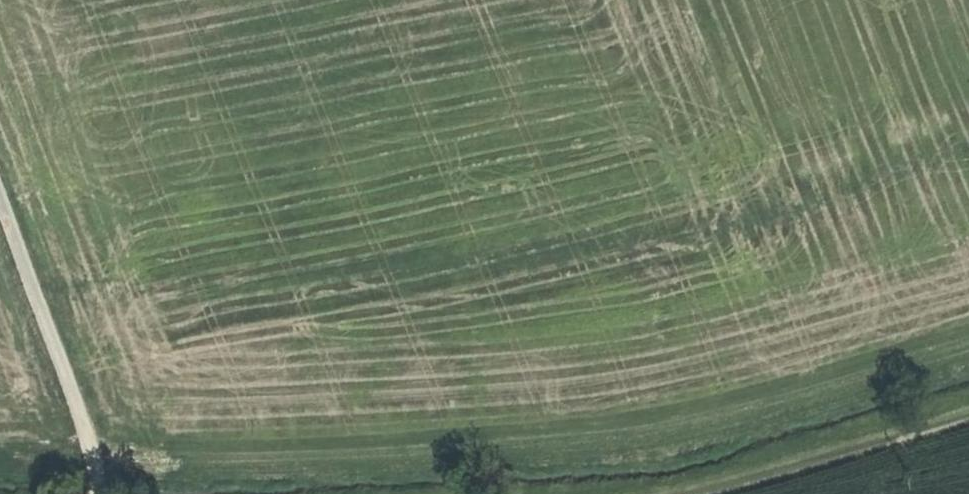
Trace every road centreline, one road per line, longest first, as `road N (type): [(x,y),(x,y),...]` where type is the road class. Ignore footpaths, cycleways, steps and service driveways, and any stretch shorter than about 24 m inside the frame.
road 1 (track): [(968,338),(635,432),(272,458),(93,459)]
road 2 (track): [(0,199),(84,419),(99,493)]
road 3 (track): [(670,493),(968,413)]

